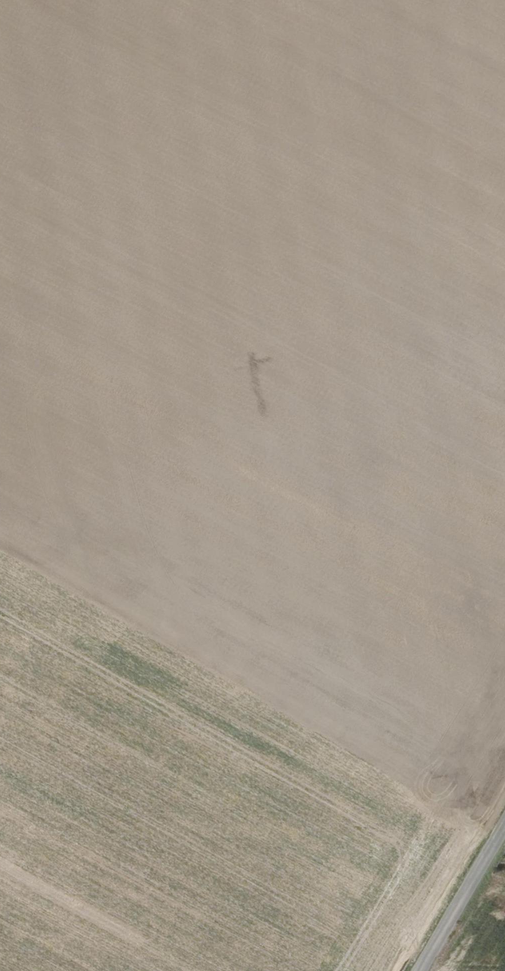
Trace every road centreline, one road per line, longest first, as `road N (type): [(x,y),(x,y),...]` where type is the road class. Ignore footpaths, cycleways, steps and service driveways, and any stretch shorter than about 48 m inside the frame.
road 1 (tertiary): [(504,826),(419,970)]

